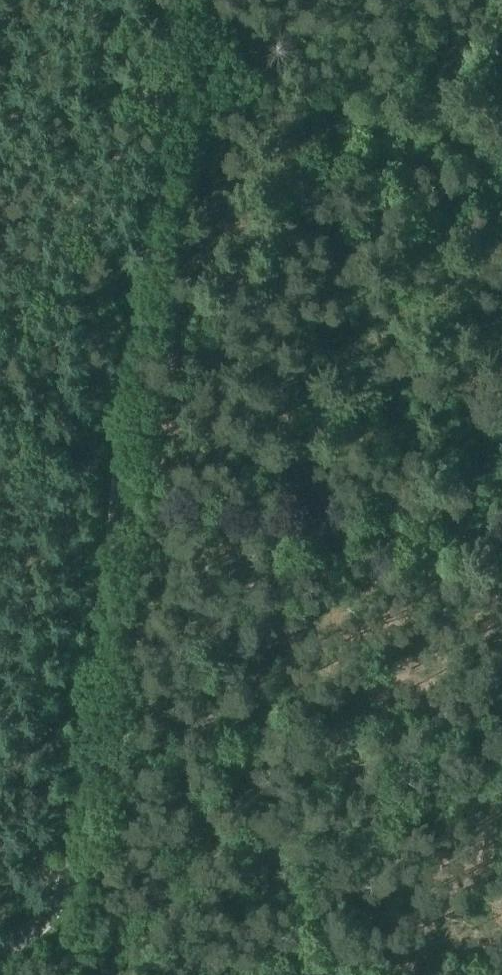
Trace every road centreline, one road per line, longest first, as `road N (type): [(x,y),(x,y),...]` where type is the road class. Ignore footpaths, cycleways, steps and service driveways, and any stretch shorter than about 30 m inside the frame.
road 1 (unclassified): [(0,948),(50,916),(81,836),(176,0)]

